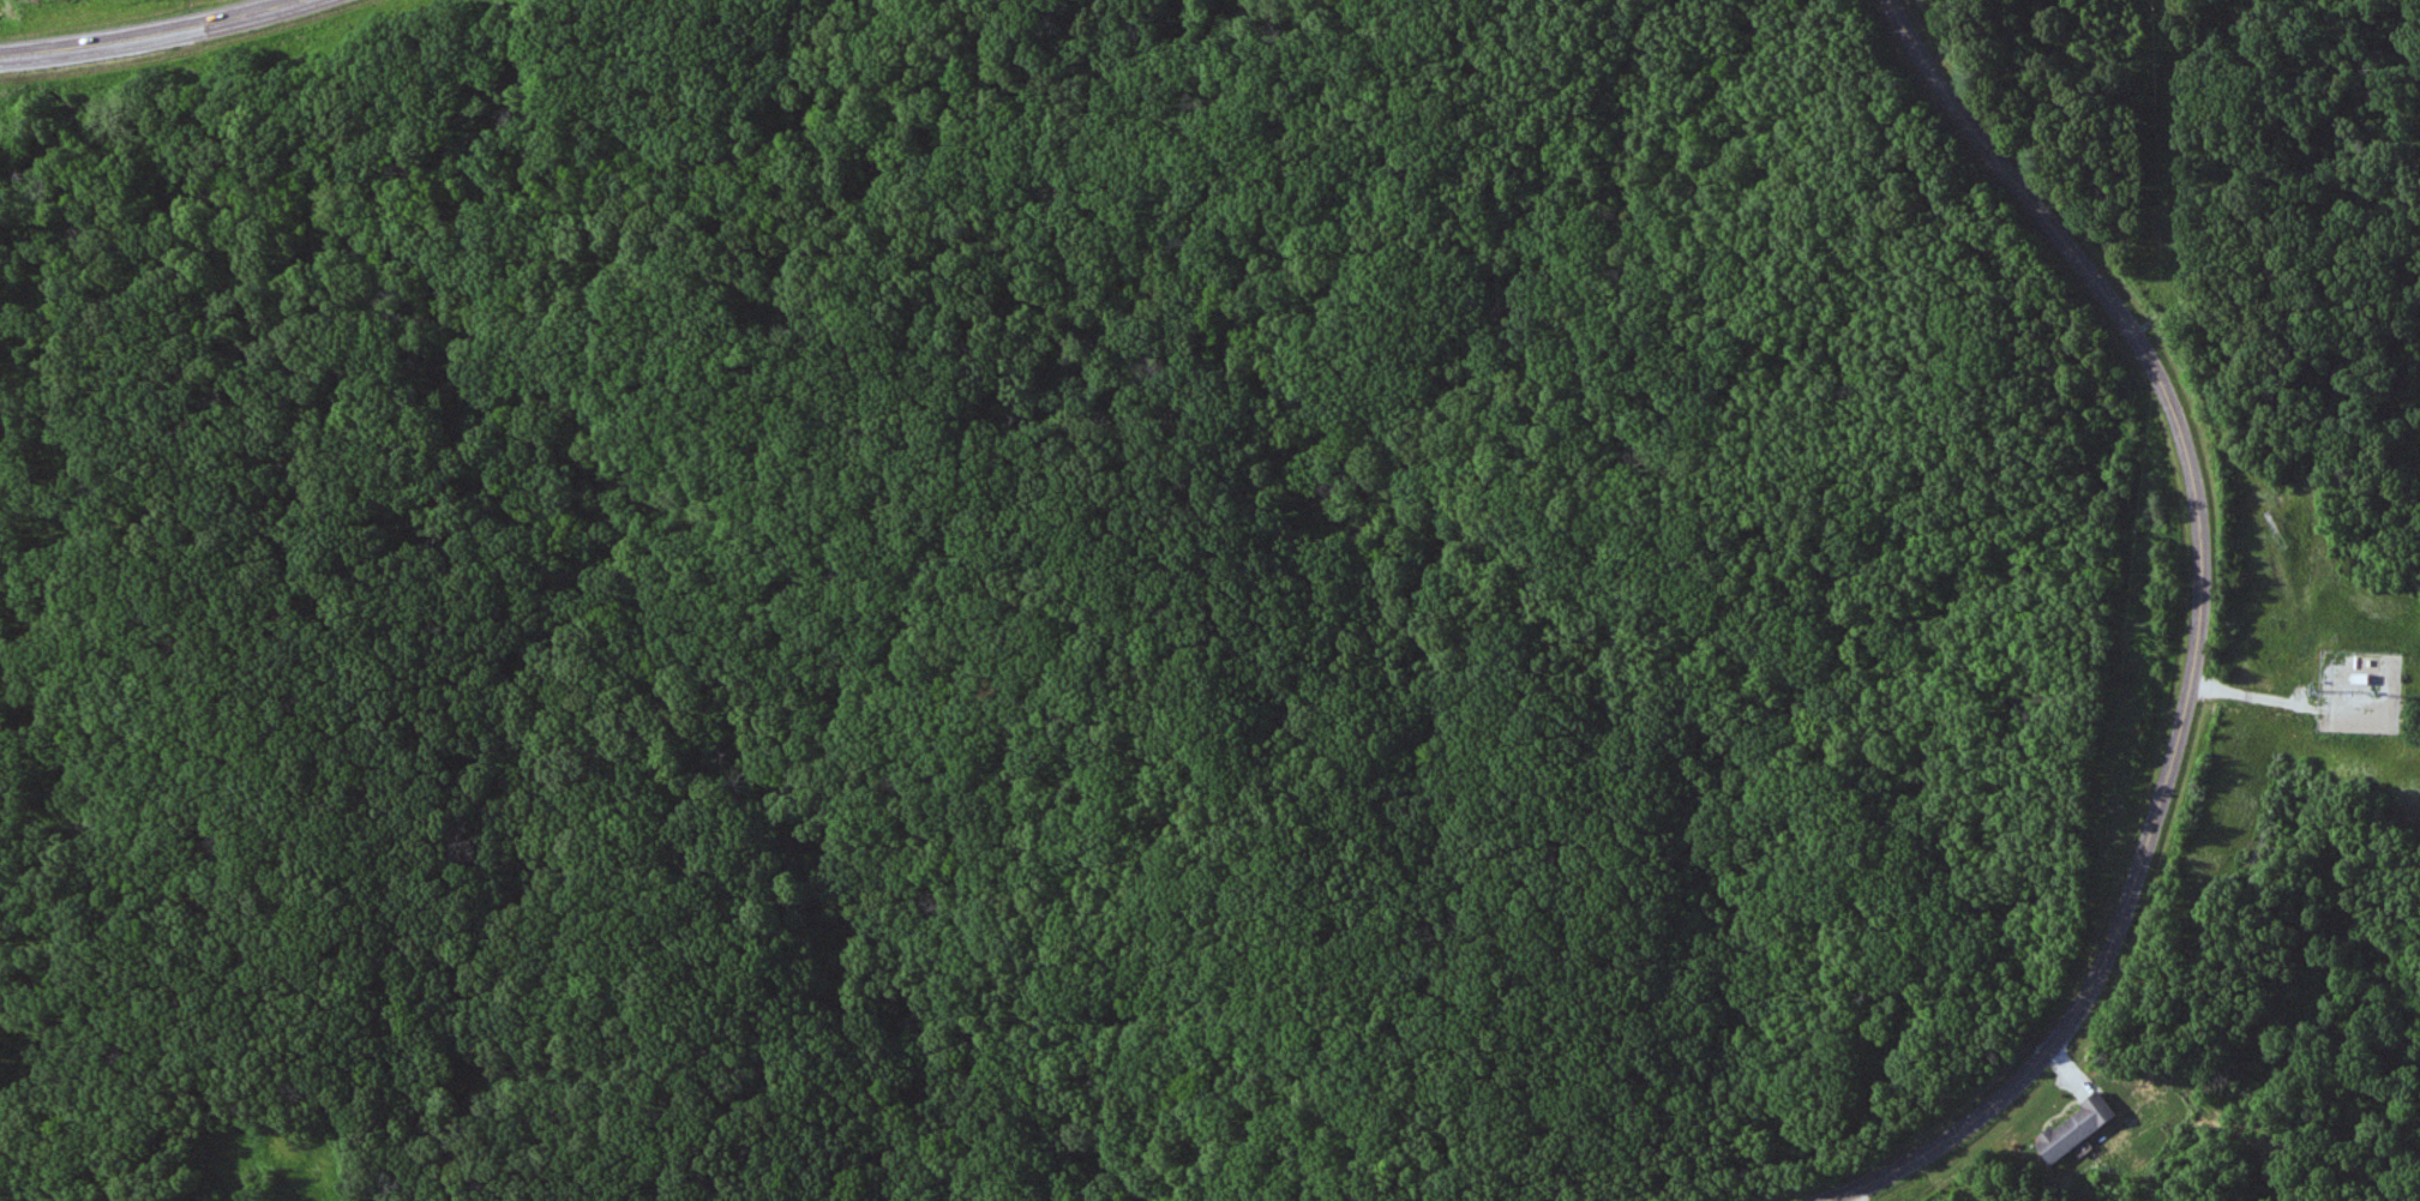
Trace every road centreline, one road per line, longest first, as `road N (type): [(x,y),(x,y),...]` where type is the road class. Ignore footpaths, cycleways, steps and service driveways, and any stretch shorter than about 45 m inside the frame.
road 1 (tertiary): [(1808,1200),(1915,1157),(1975,1117),(2067,1029),(2106,963),(2145,853),(2202,621),(2194,462),(2169,389),(2060,226),(1945,85),(1894,0)]
road 2 (primary): [(294,0),(191,28),(0,53)]

